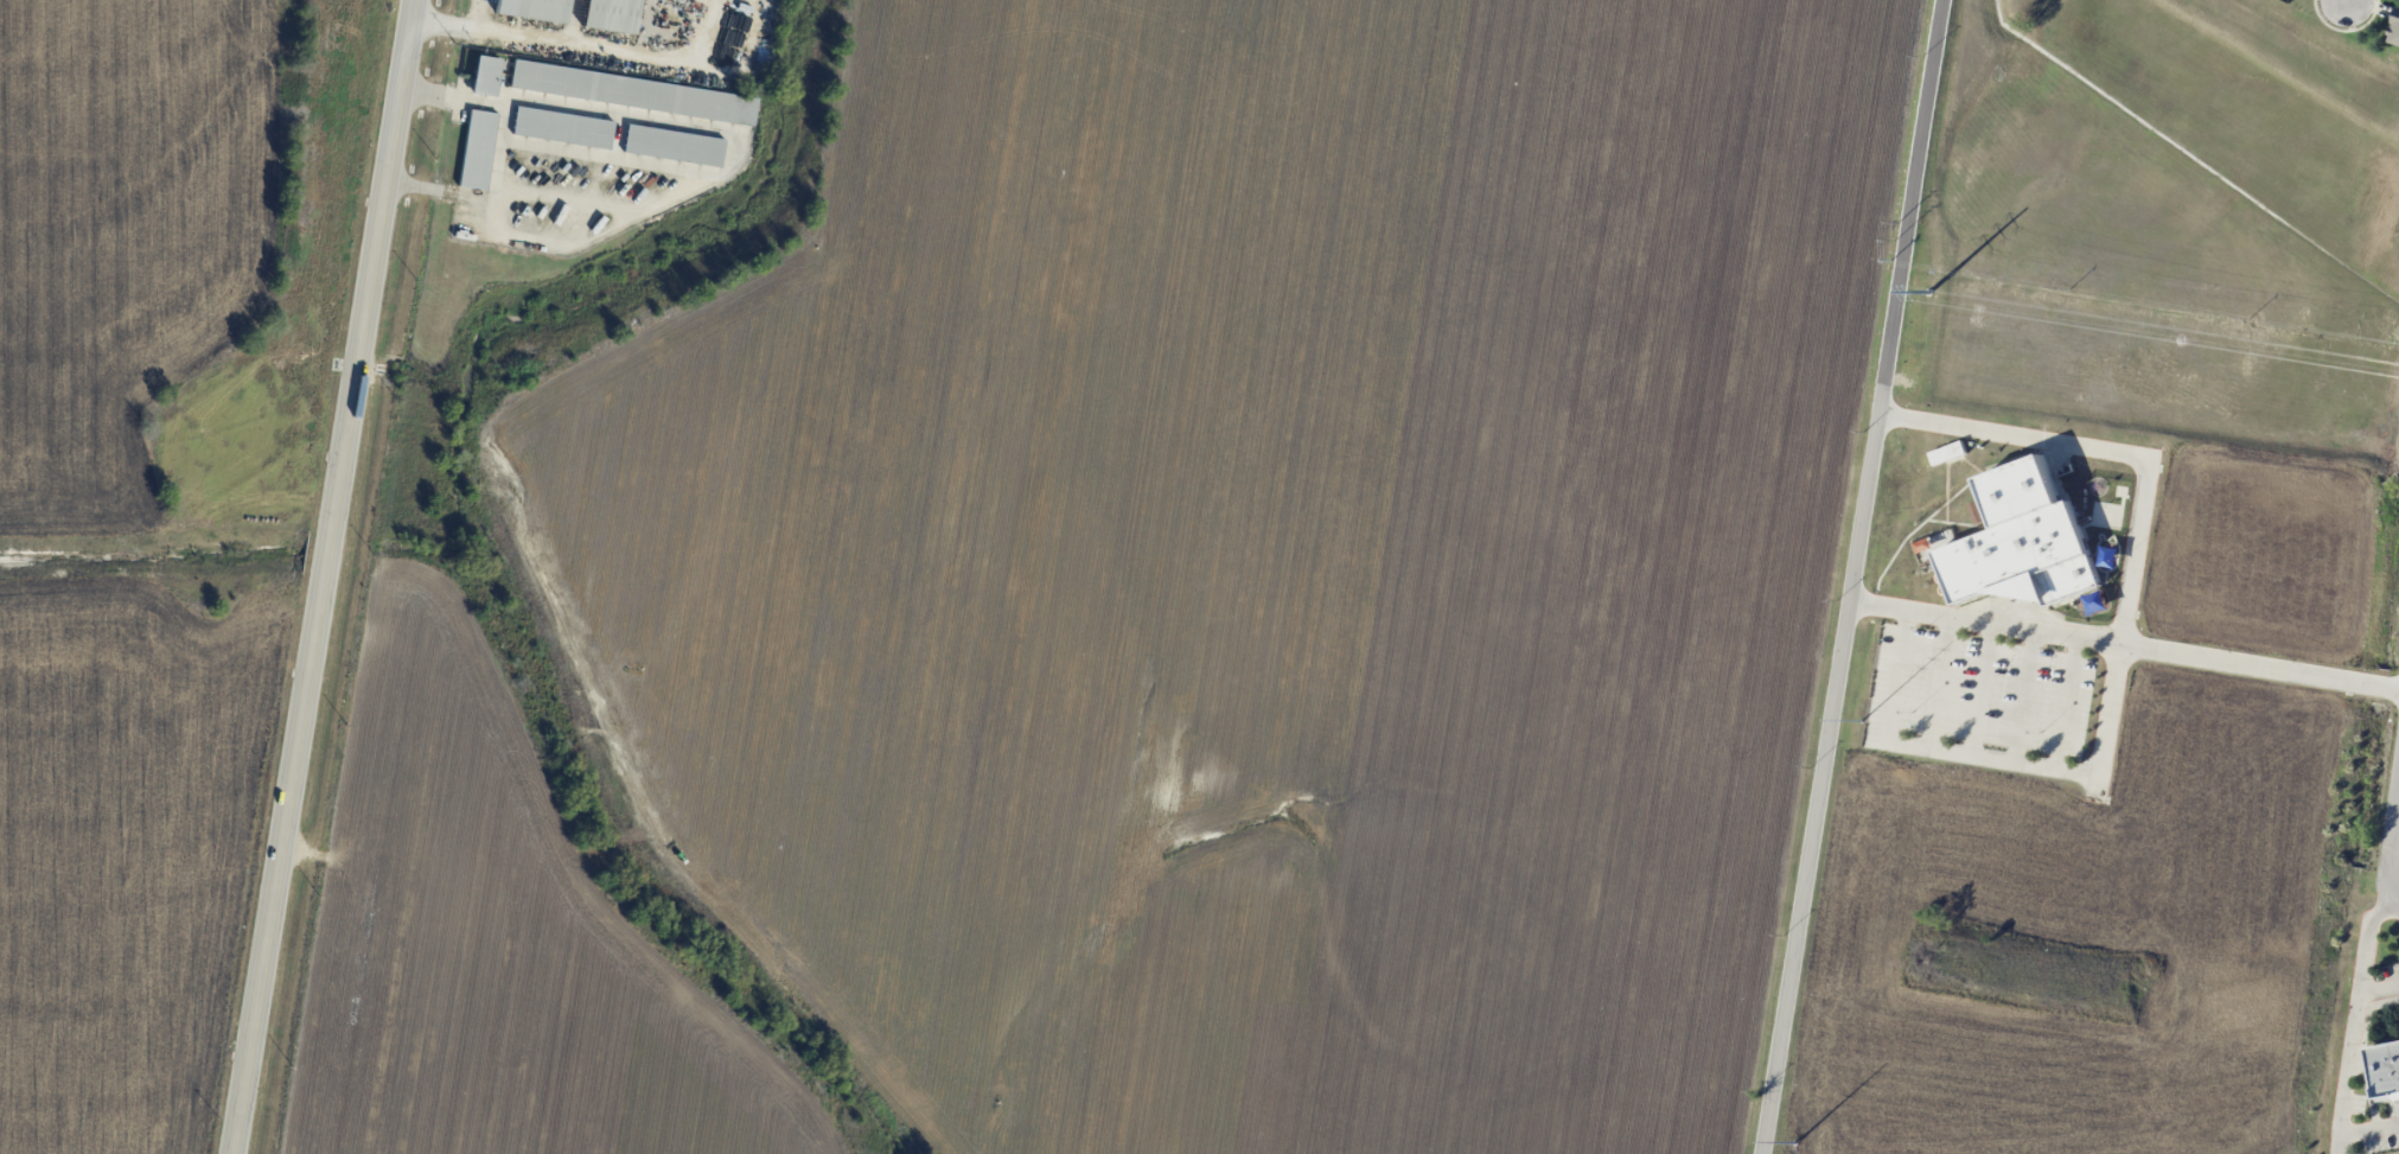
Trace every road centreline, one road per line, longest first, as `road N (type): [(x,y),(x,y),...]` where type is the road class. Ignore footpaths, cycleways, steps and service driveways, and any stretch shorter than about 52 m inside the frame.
road 1 (residential): [(1761,1153),(1945,0)]
road 2 (residential): [(230,1153),(413,0)]

